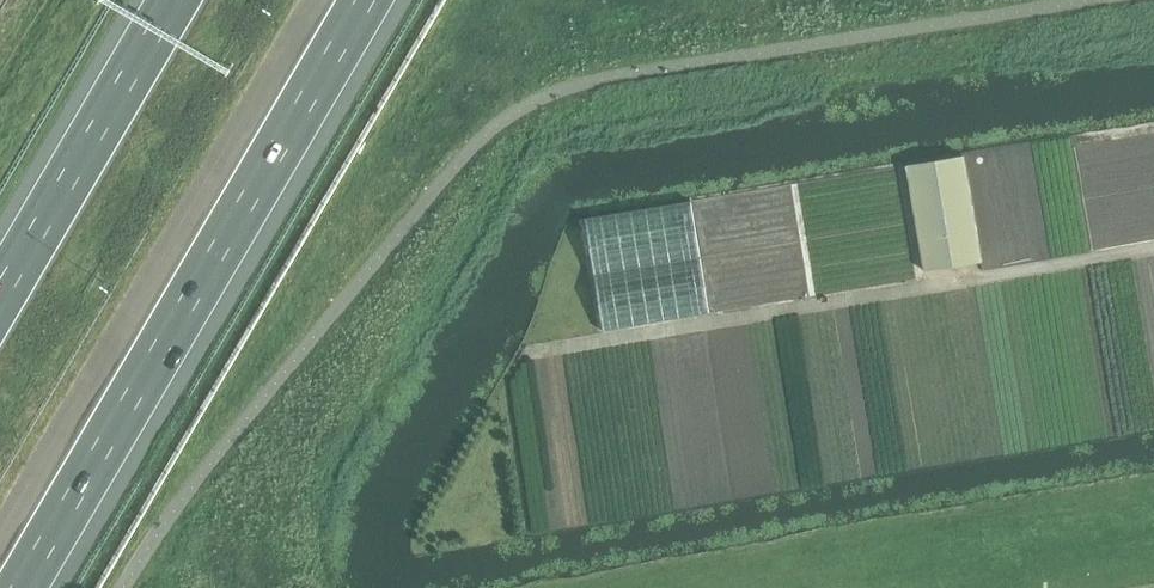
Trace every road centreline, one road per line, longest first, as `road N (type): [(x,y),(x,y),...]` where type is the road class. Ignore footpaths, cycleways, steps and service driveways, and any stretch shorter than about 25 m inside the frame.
road 1 (motorway): [(19,587),(370,0)]
road 2 (motorway): [(173,0),(0,298)]

